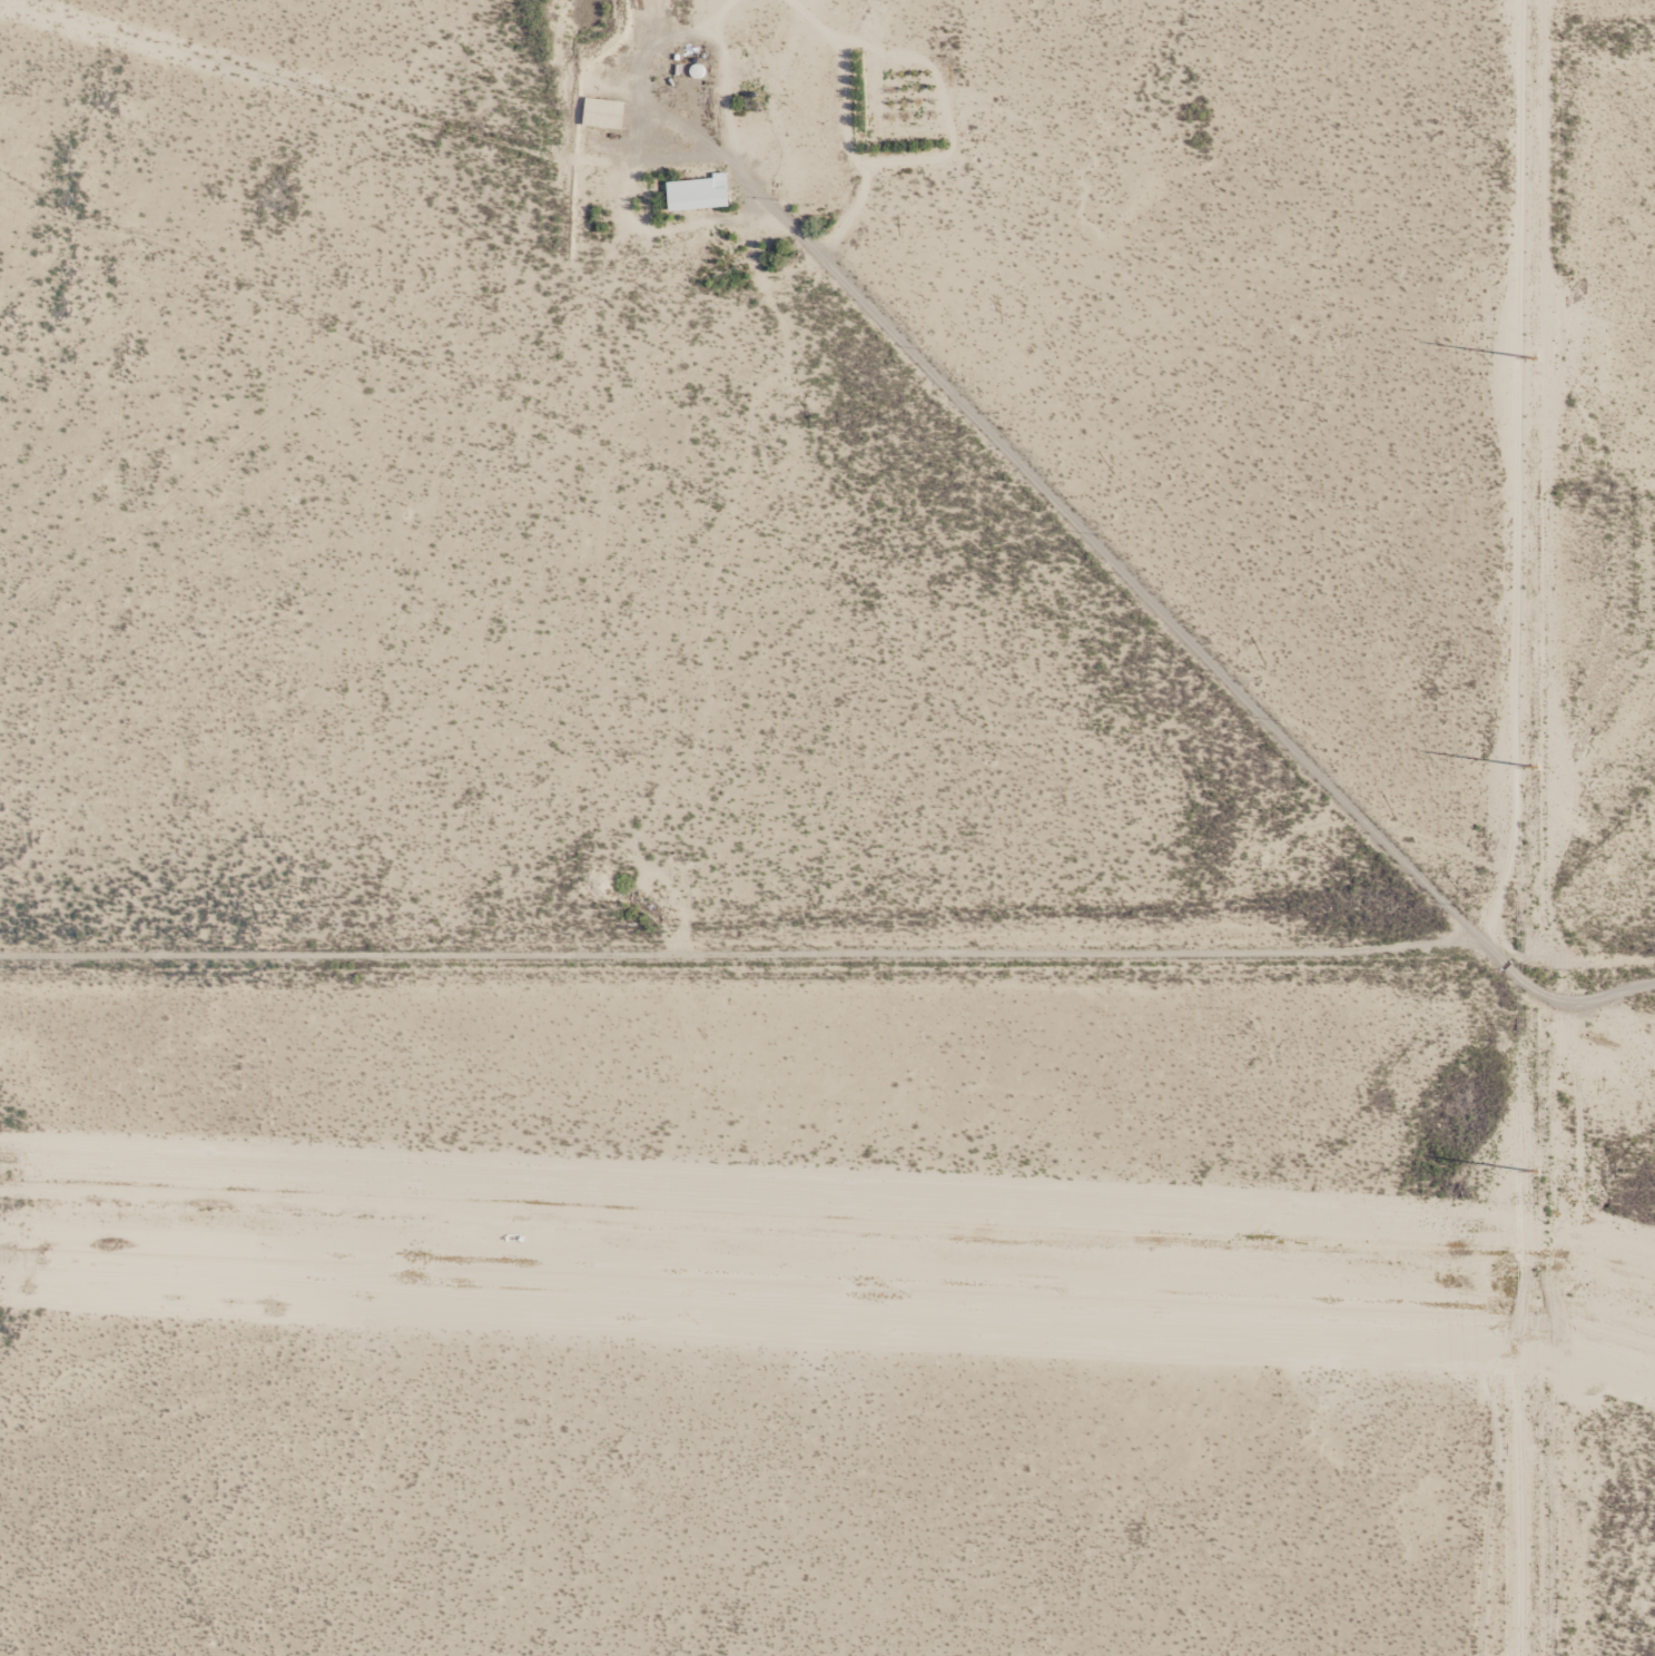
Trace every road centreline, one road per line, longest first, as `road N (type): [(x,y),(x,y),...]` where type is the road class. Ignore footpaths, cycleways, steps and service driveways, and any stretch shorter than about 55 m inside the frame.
road 1 (track): [(0,938),(787,942),(1401,919),(1546,947),(1654,1001)]

